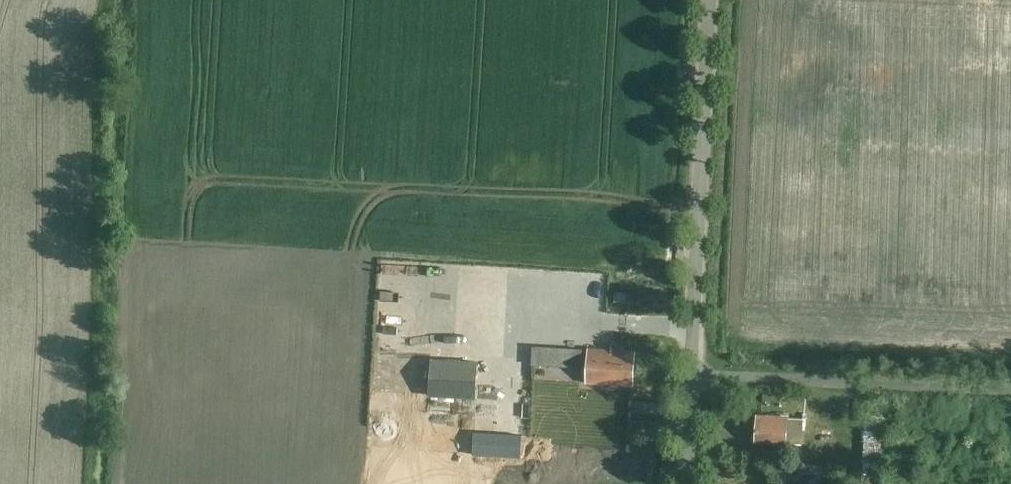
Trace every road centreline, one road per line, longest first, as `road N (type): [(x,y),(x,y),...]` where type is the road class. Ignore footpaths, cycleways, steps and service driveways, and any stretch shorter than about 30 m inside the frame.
road 1 (unclassified): [(694,374),(712,0)]
road 2 (unclassified): [(1010,388),(694,374)]

